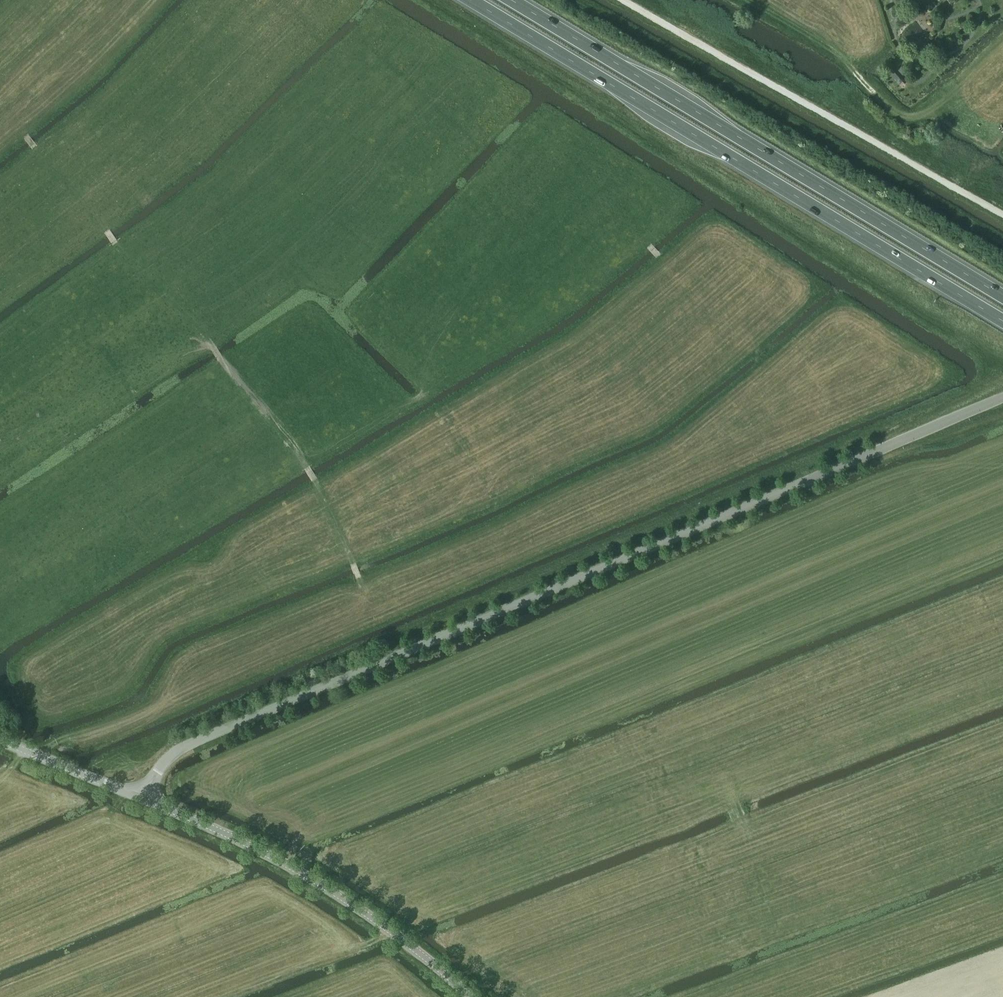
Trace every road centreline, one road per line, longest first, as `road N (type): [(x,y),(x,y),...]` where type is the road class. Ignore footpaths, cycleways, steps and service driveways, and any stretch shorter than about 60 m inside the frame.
road 1 (unclassified): [(142,798),(182,746),(1002,397)]
road 2 (trunk): [(471,0),(1002,322)]
road 3 (trunk): [(1002,296),(512,0)]
road 4 (track): [(627,0),(1002,215)]
road 5 (unclassified): [(470,996),(304,875),(142,798)]
road 6 (track): [(752,0),(826,47),(905,117),(1002,40)]
road 7 (unclassified): [(142,798),(0,740)]

